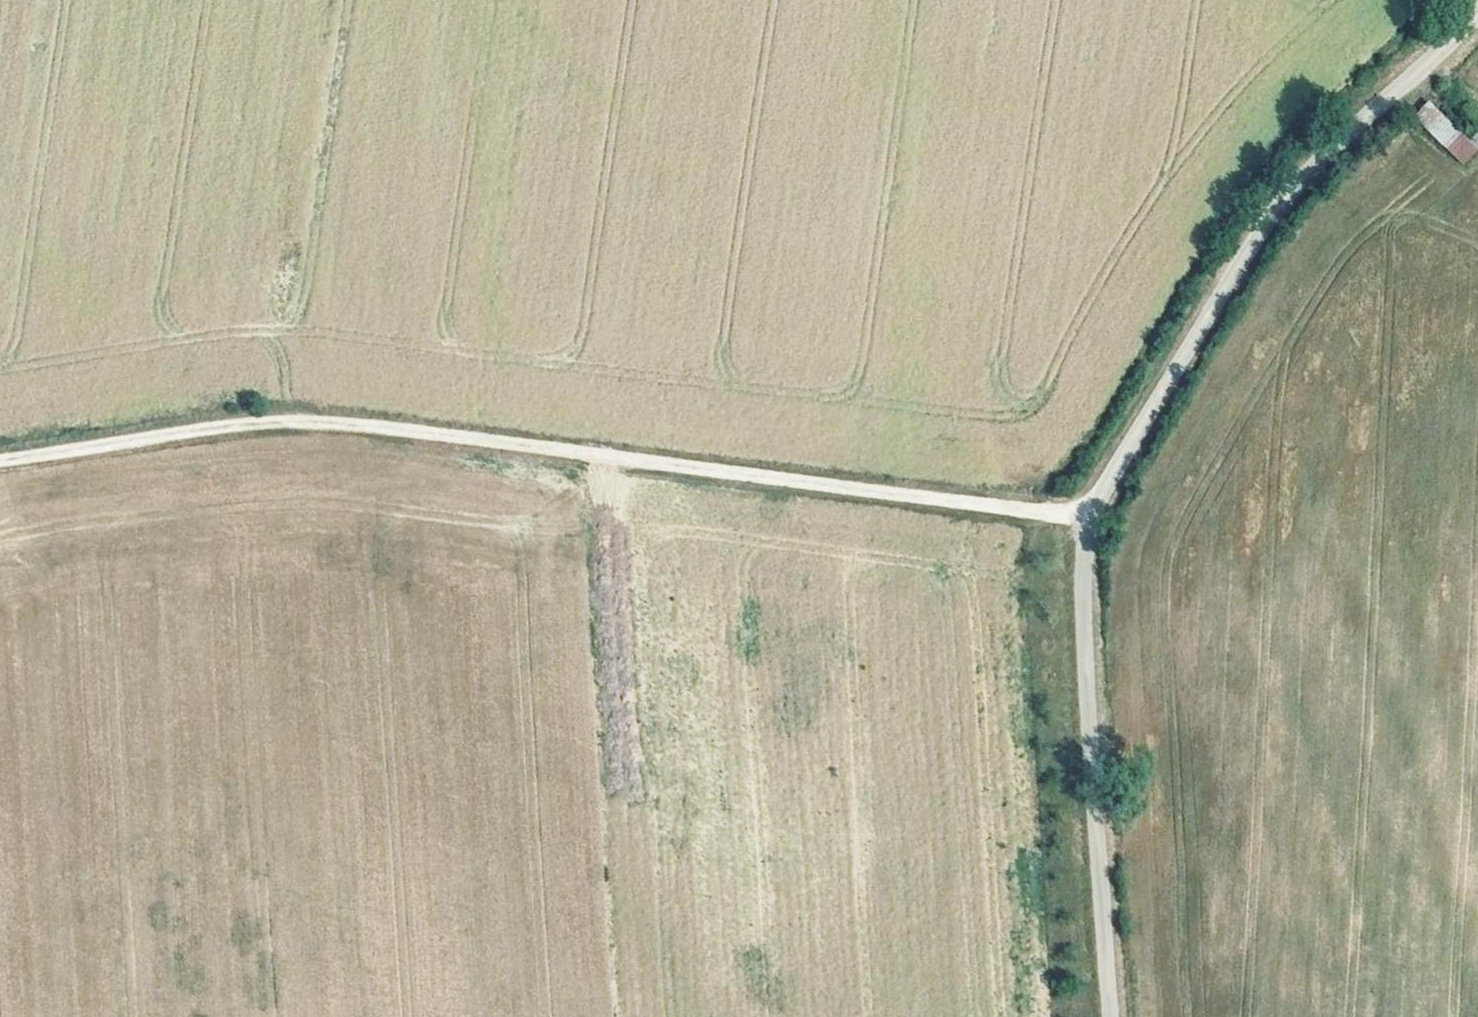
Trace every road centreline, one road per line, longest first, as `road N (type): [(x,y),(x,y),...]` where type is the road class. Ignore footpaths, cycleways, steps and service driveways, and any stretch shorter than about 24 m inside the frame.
road 1 (unclassified): [(1110,1016),(1080,580),(1083,518),(1285,196),(1425,76),(1477,18)]
road 2 (track): [(0,463),(243,425),(293,425),(1083,518)]

